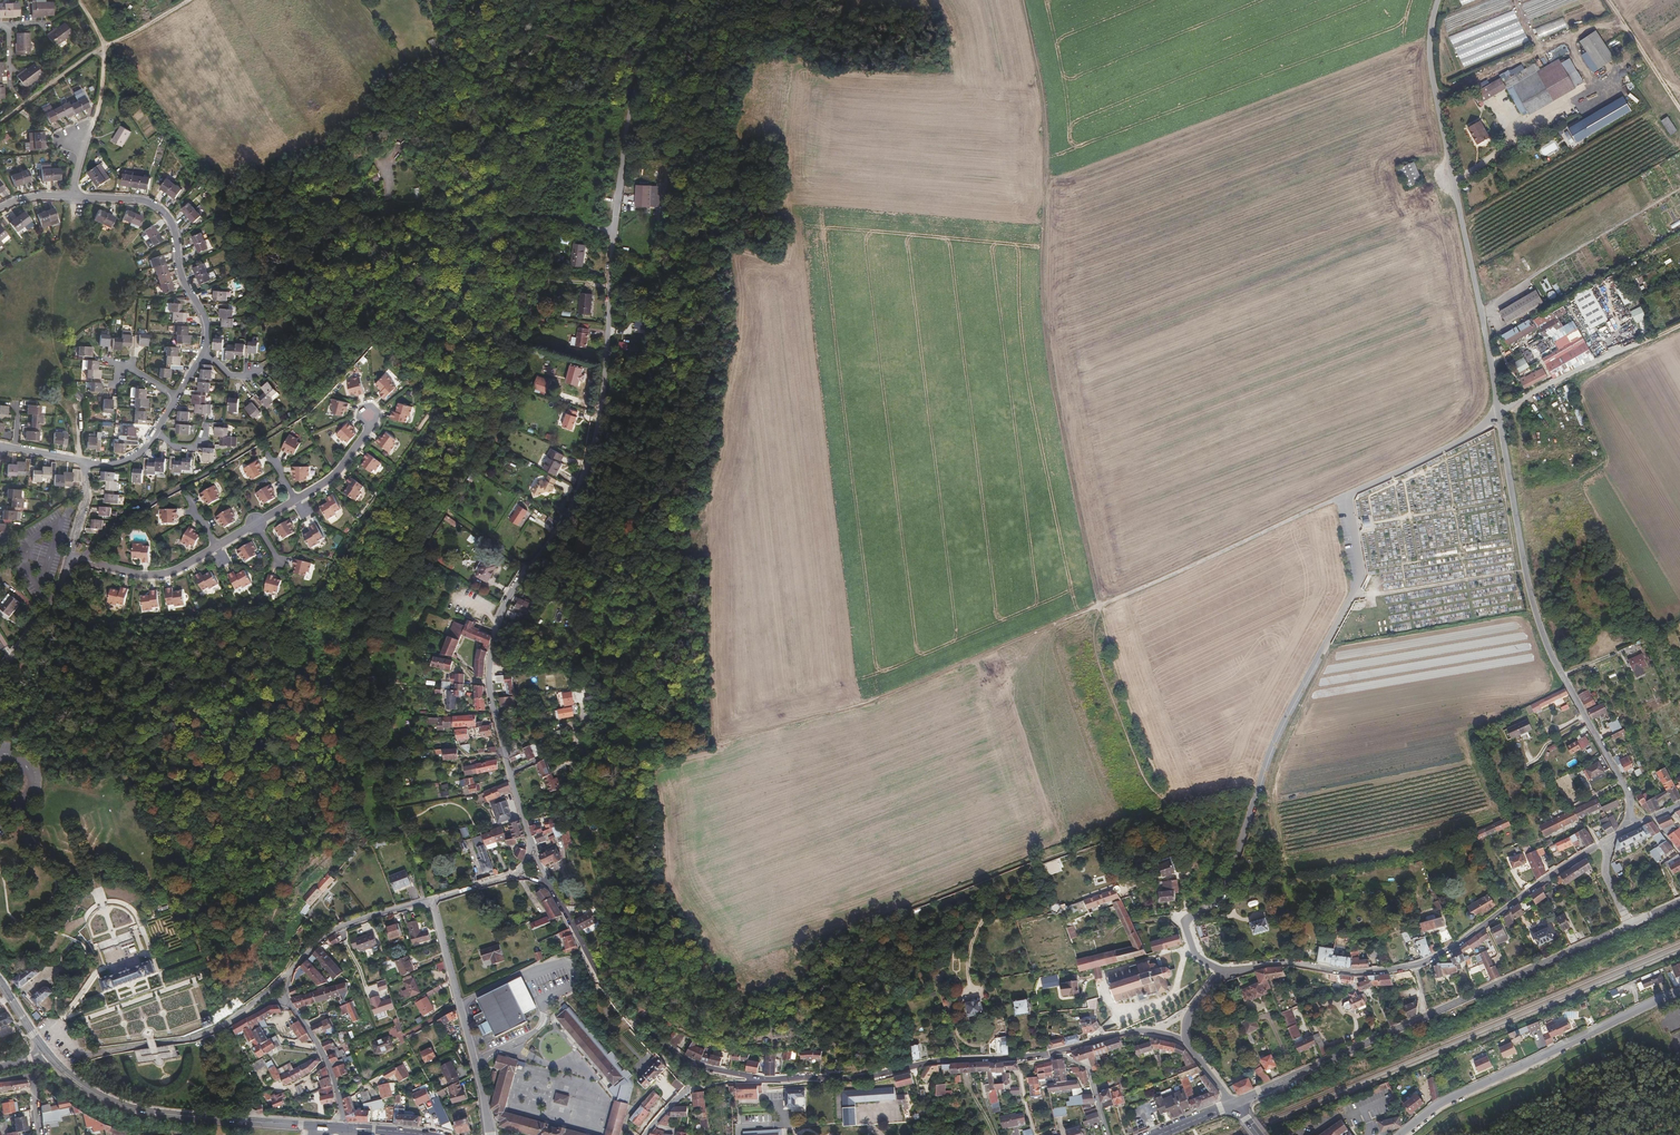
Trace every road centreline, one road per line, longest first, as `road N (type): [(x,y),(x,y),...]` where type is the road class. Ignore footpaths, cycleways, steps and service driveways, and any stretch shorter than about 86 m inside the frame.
road 1 (track): [(1023,0),(1048,124),(1042,324),(1099,606)]
road 2 (residential): [(616,207),(598,409),(584,474),(547,543),(511,590),(491,645),(489,698),(509,773)]
road 3 (track): [(105,45),(179,158),(227,192),(346,215),(524,214),(612,231)]
road 4 (track): [(525,569),(444,513),(370,615),(353,682),(393,693),(378,715),(375,773),(407,840),(423,902)]
road 5 (residential): [(0,208),(32,196),(151,203),(170,221),(181,273),(208,327),(204,352),(146,446),(122,464),(85,461)]
road 6 (unclassified): [(1498,412),(1544,648),(1629,795),(1629,826)]
road 7 (secondary): [(1233,1103),(1630,925)]
road 8 (residential): [(1226,972),(1289,963),(1352,973),(1414,967),(1613,836)]
road 9 (unclassified): [(1437,0),(1435,84),(1498,412)]
road 10 (track): [(1099,606),(858,704),(719,742)]
road 11 (residential): [(1190,928),(1223,894),(1280,726),(1351,595)]
road 12 (residential): [(83,558),(147,577),(172,572),(335,477),(373,420),(366,412)]
road 13 (track): [(1099,606),(1167,801),(1190,928)]
road 14 (primary): [(347,1128),(120,1105),(44,1050)]
road 15 (residential): [(1398,1134),(1443,1101),(1679,991)]
road 16 (track): [(1347,494),(1099,606)]
road 17 (residential): [(429,900),(491,1134)]
road 18 (track): [(665,0),(631,100),(616,207)]
road 19 (track): [(1100,610),(1094,637),(1101,671),(1142,775),(1167,801)]
road 20 (unclassified): [(1677,328),(1498,412)]
road 21 (residential): [(509,773),(530,839),(524,865),(429,900)]
road 22 (residential): [(347,1128),(324,1055),(286,995),(295,969)]
road 23 (unclassified): [(1498,412),(1444,449),(1347,494)]
road 24 (residential): [(1233,1103),(1186,1031),(1192,1007),(1226,972)]
road 25 (residential): [(429,900),(331,931),(295,969)]
road 26 (track): [(1601,0),(1679,119)]
road 27 (residential): [(0,121),(105,45)]
road 28 (residential): [(0,672),(67,571)]

